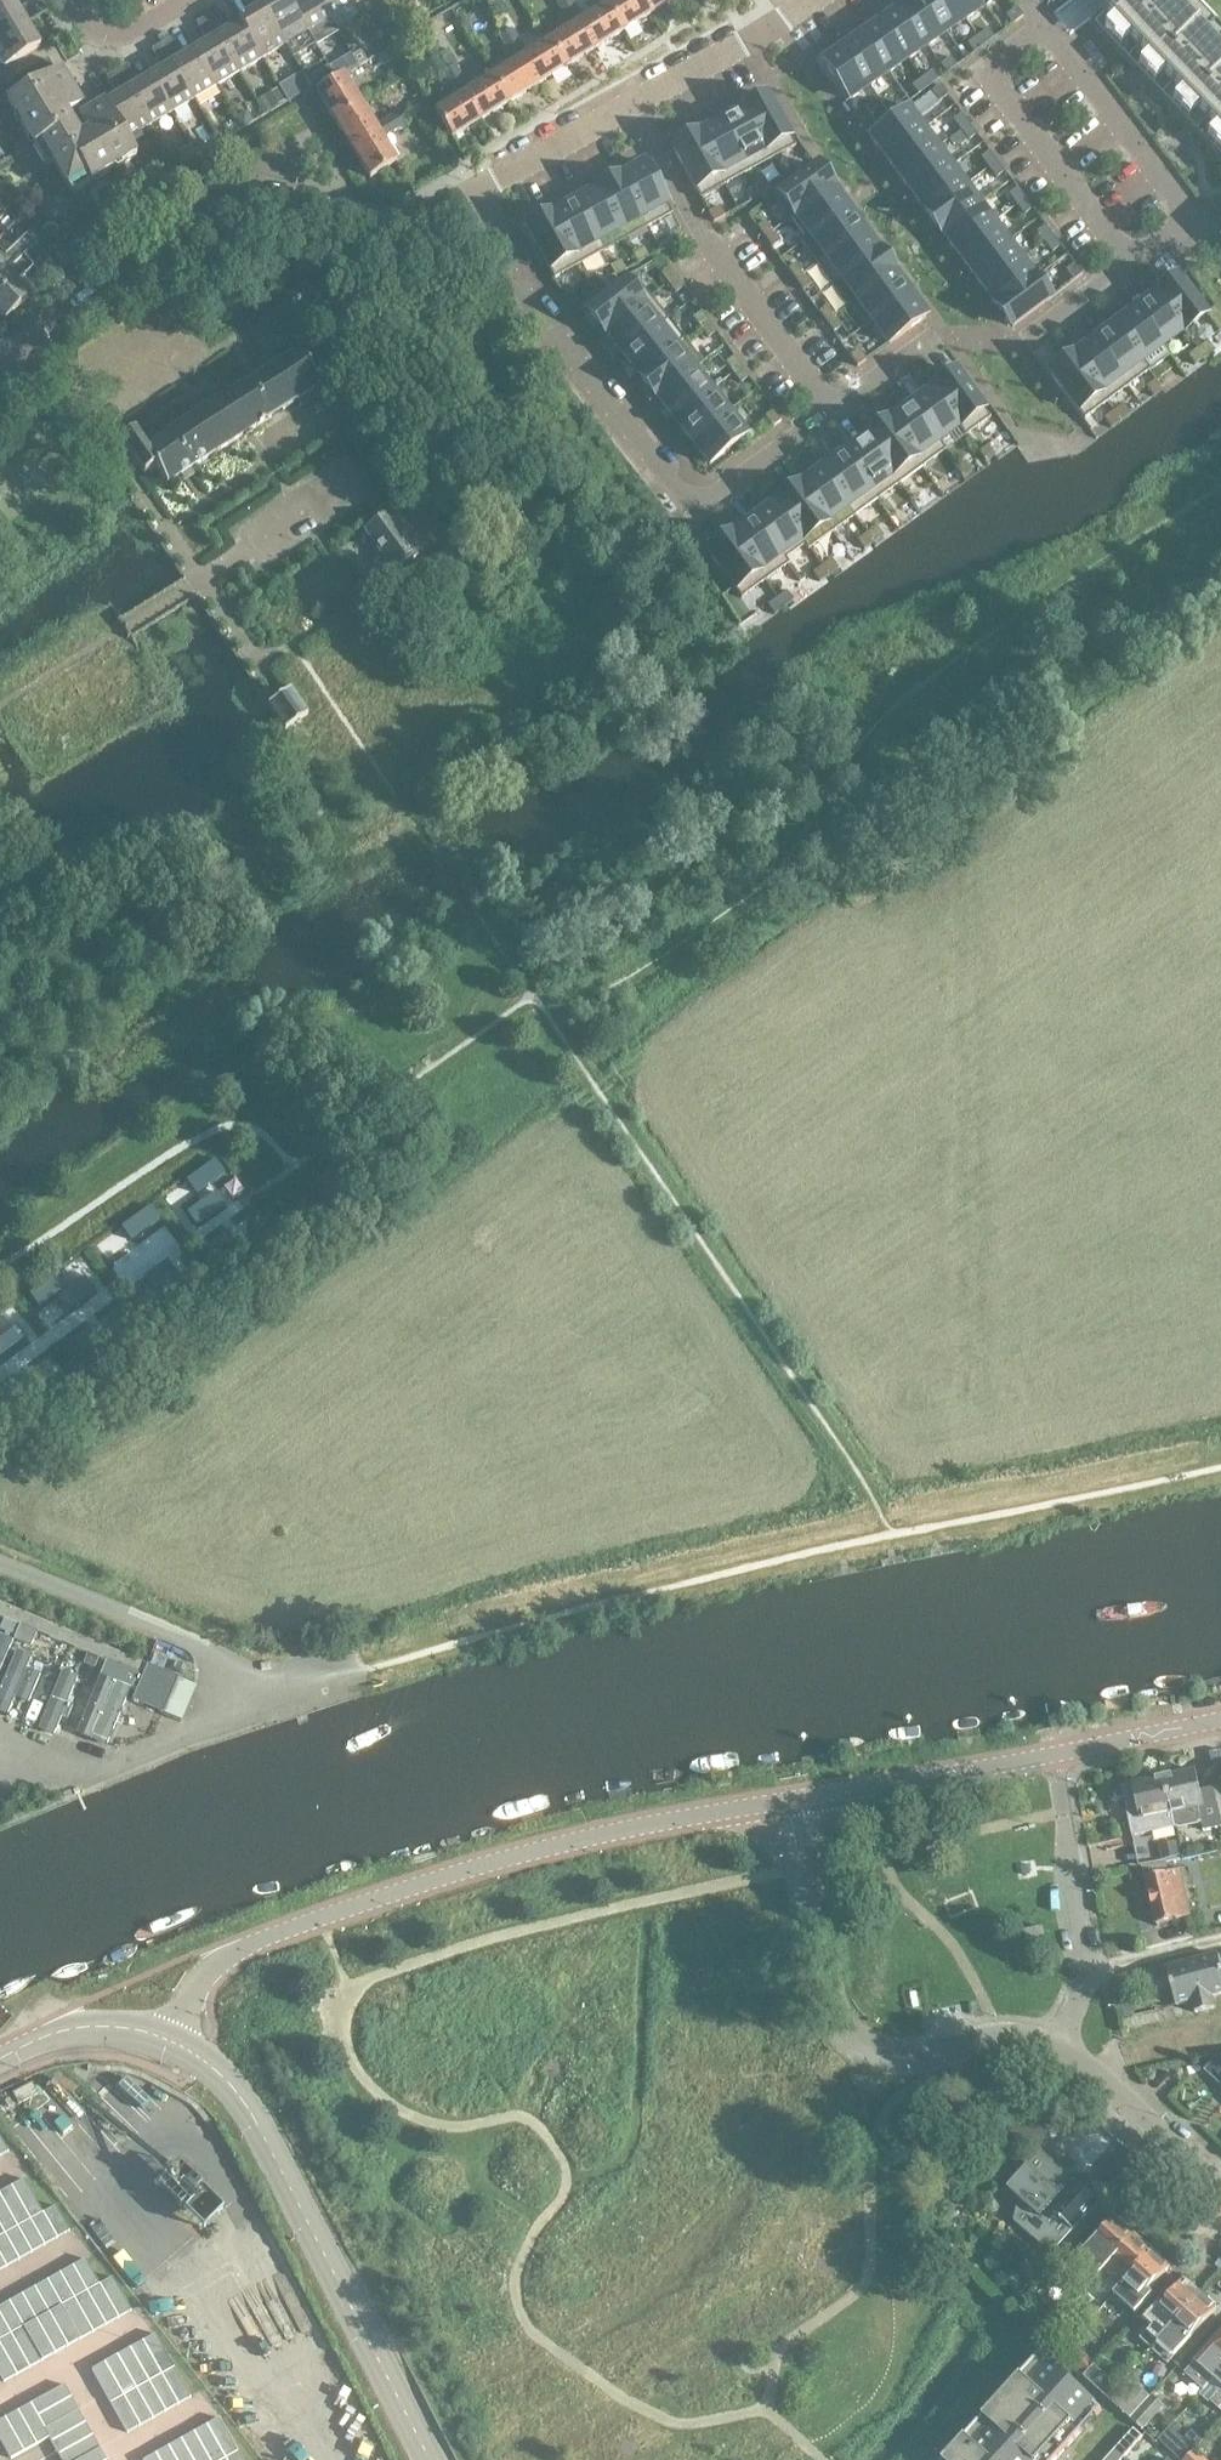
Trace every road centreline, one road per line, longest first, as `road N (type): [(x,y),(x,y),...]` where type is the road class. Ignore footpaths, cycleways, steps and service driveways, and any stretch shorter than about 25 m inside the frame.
road 1 (tertiary): [(796,1801),(586,1839),(259,1939),(206,1972),(180,2040)]
road 2 (residential): [(832,413),(695,513),(516,282),(467,191)]
road 3 (residential): [(2,371),(246,201),(382,226),(467,191)]
road 4 (tertiary): [(180,2040),(241,2091),(434,2459)]
road 5 (residential): [(1056,2047),(1003,2037),(905,2054),(869,2042),(838,2013),(796,1801)]
road 6 (tertiary): [(796,1801),(1220,1719)]
road 7 (residential): [(362,1671),(244,1705),(218,1656),(0,1559)]
road 8 (residential): [(631,103),(704,235),(832,413)]
road 9 (residential): [(1048,28),(1196,218),(1130,263)]
road 10 (residential): [(1048,28),(988,71),(1130,263)]
road 11 (residential): [(1056,2047),(1083,1965),(1065,1818)]
road 12 (residential): [(1220,2187),(1119,2091),(1056,2047)]
road 13 (residential): [(809,0),(631,103)]
road 14 (tertiary): [(0,2064),(54,2036),(105,2028),(180,2040)]
road 15 (residential): [(631,103),(467,191)]
road 16 (residential): [(77,11),(109,34),(127,34),(188,0)]
road 17 (residential): [(1130,263),(1029,339)]
road 18 (residential): [(832,413),(928,339)]

